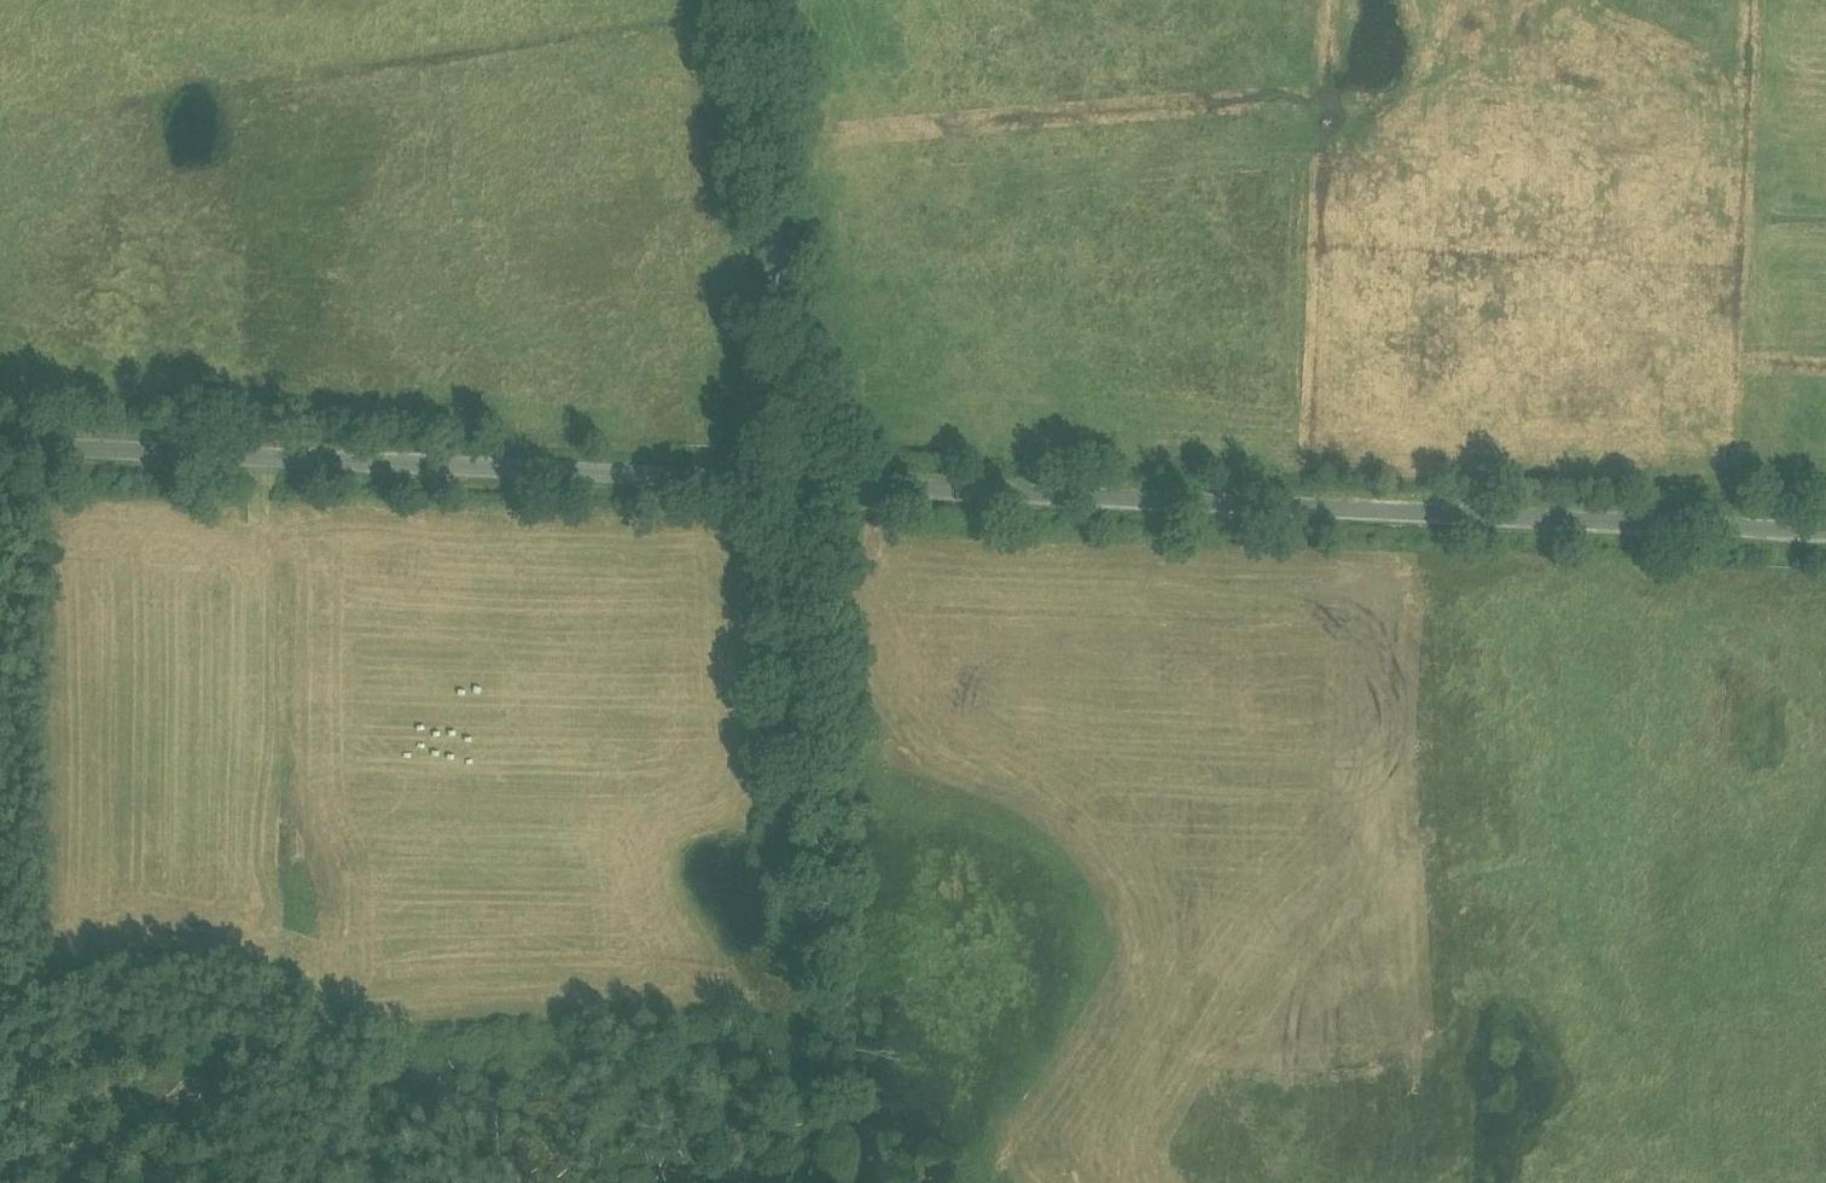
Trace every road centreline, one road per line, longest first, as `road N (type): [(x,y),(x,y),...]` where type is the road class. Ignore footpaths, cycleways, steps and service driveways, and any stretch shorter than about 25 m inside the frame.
road 1 (unclassified): [(1825,533),(809,489)]
road 2 (unclassified): [(809,489),(0,444)]
road 3 (unclassified): [(809,489),(745,0)]

